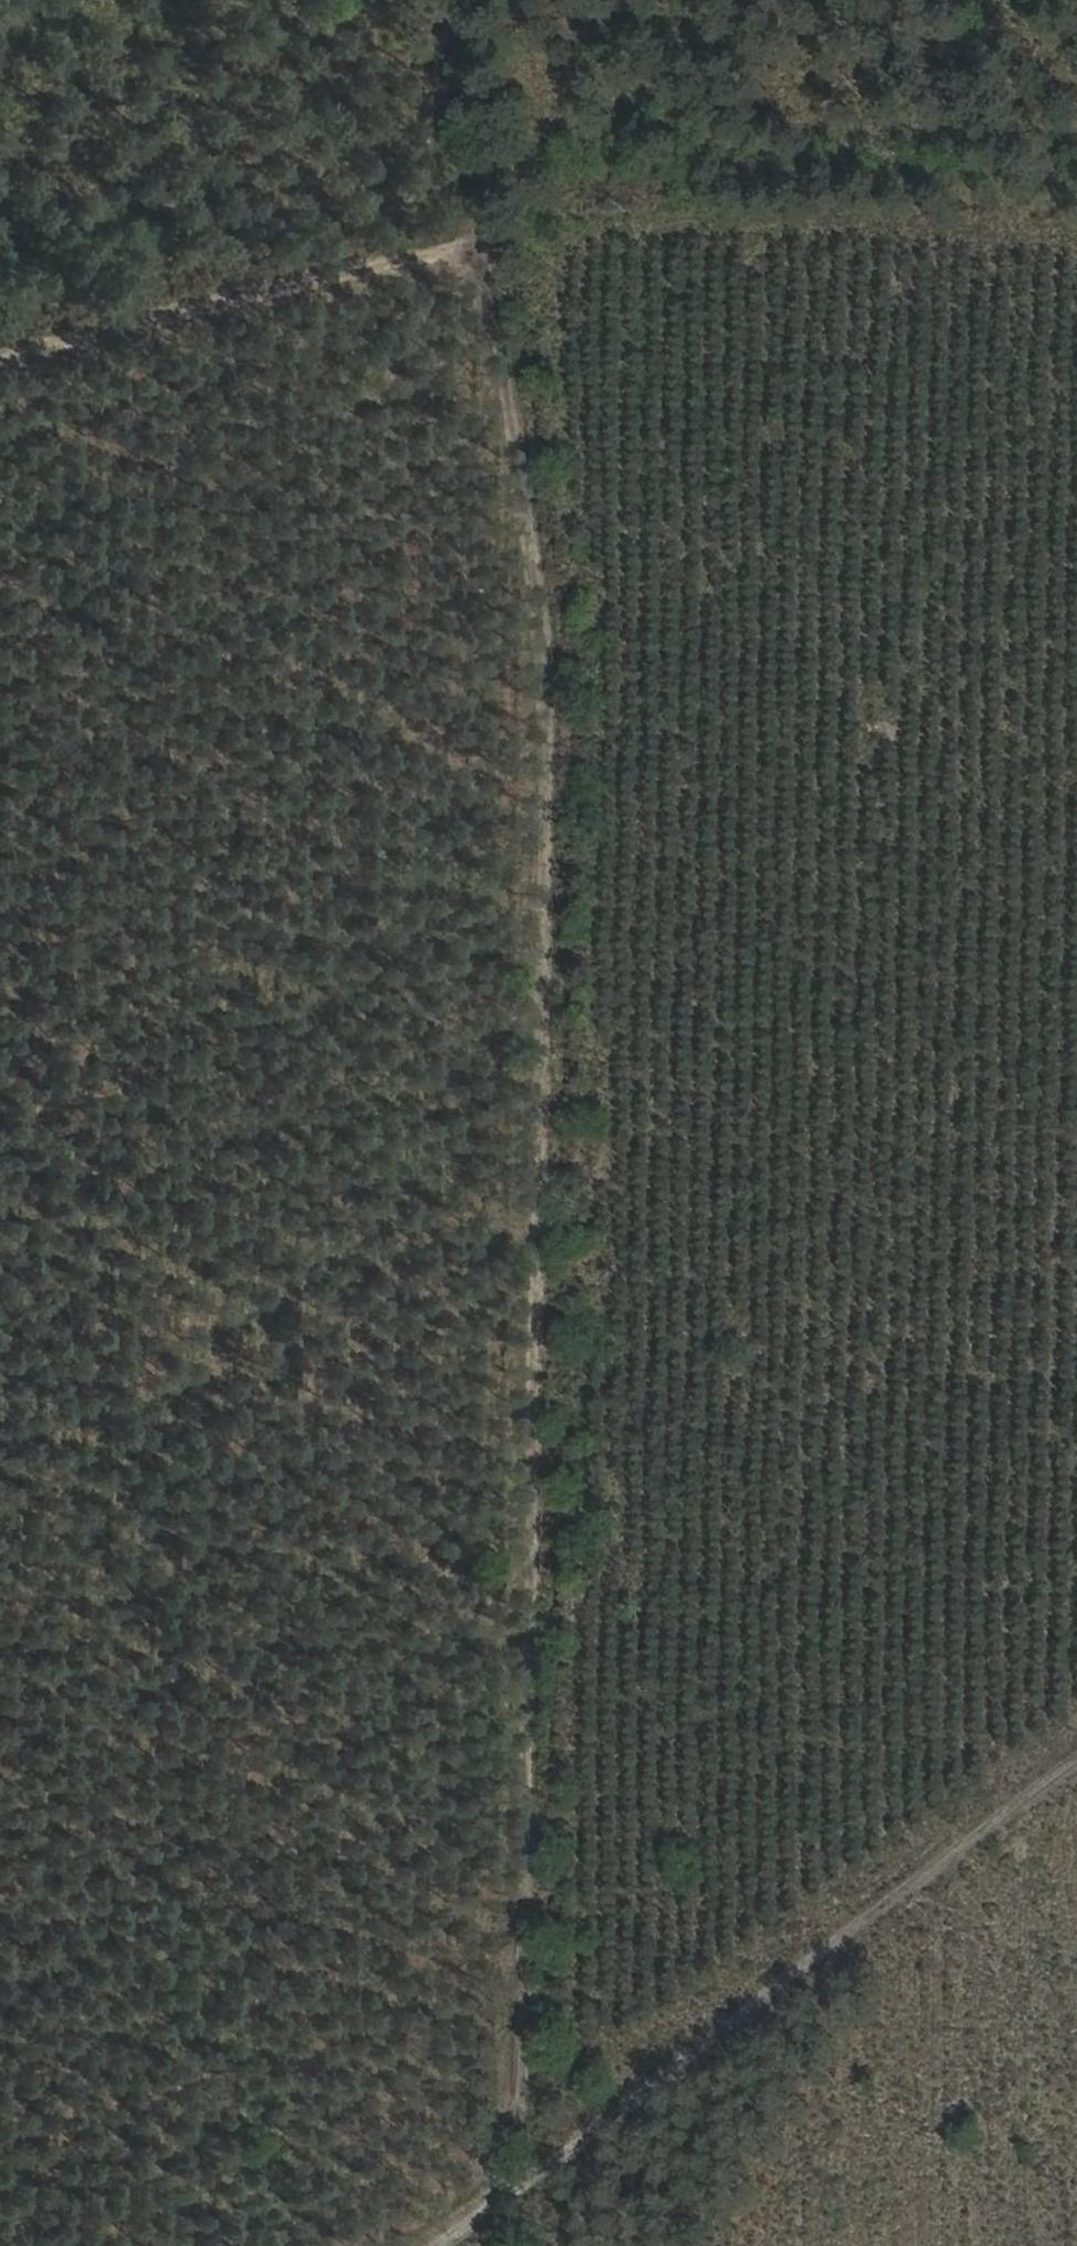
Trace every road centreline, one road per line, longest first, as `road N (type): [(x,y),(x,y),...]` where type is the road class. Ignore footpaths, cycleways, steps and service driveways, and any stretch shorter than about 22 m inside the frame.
road 1 (track): [(438,2245),(1076,1766)]

